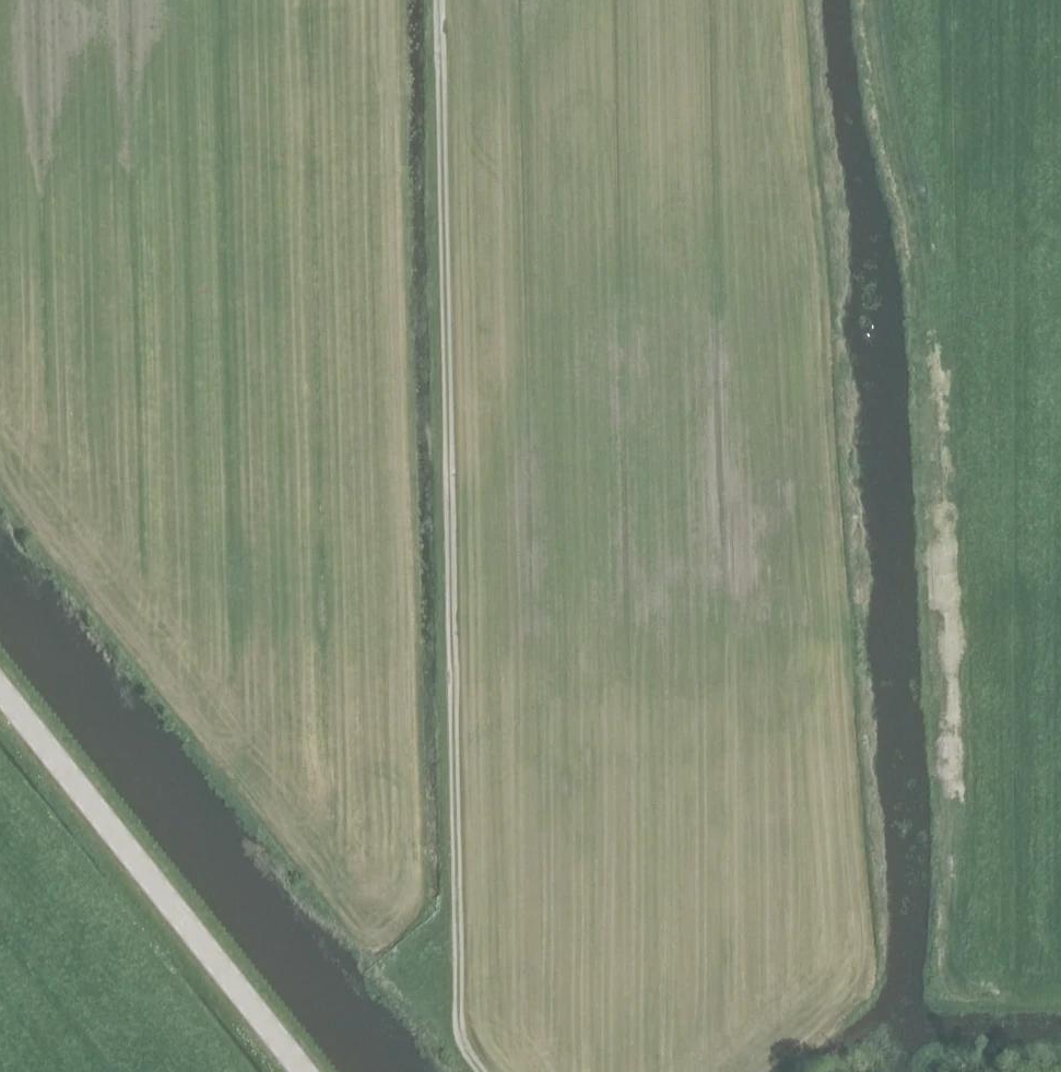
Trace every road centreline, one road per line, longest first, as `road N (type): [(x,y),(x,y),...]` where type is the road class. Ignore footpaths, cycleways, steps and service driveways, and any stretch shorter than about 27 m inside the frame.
road 1 (secondary): [(304,1071),(0,689)]
road 2 (track): [(1060,1058),(945,1056),(929,1071)]

